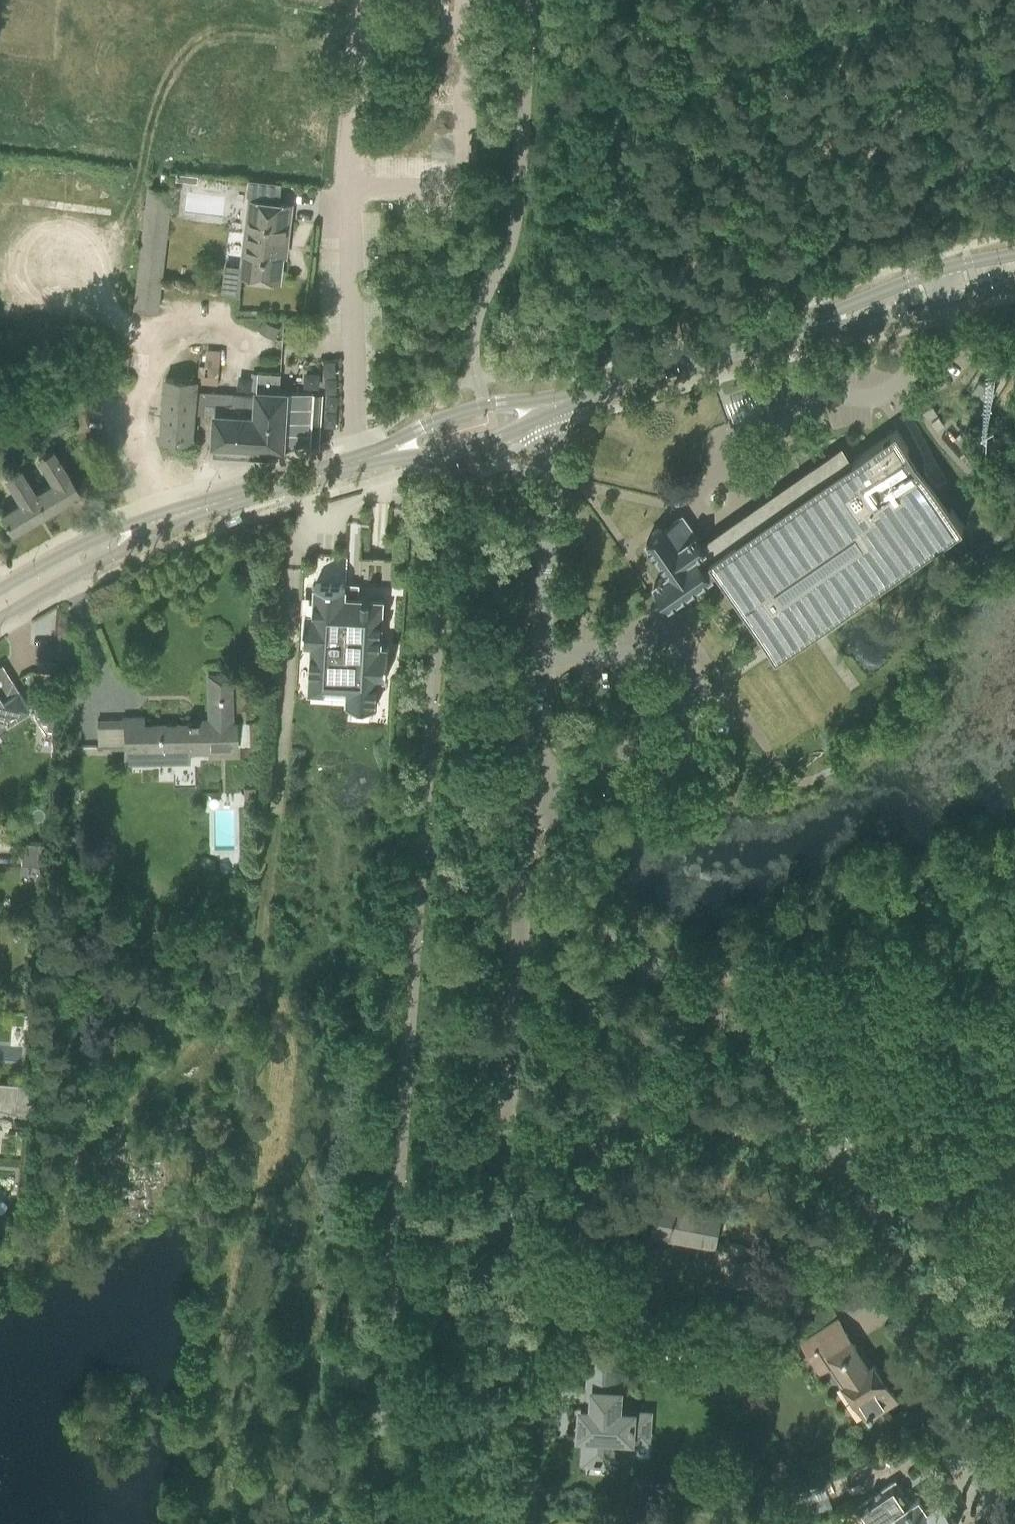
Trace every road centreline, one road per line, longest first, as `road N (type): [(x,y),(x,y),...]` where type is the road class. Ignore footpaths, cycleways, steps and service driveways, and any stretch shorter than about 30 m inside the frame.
road 1 (residential): [(873,1192),(775,1061),(614,932),(566,861),(534,784)]
road 2 (residential): [(498,1249),(534,784)]
road 3 (residential): [(498,1249),(571,1149),(644,1108),(716,1112),(805,1147),(873,1192)]
road 4 (residential): [(534,784),(550,407)]
road 5 (secondary): [(550,407),(837,320)]
road 6 (residential): [(481,1523),(498,1249)]
road 7 (residential): [(1014,1409),(873,1192)]
road 8 (secondary): [(157,525),(364,459)]
road 9 (secondary): [(550,407),(483,406),(364,459)]
road 10 (secondary): [(364,459),(449,451),(550,407)]
road 11 (secondary): [(1014,254),(910,281),(837,320)]
road 12 (secondary): [(837,320),(949,301),(1014,274)]
road 13 (secondary): [(2,615),(157,525)]
road 14 (secondary): [(157,525),(67,555),(0,595)]

